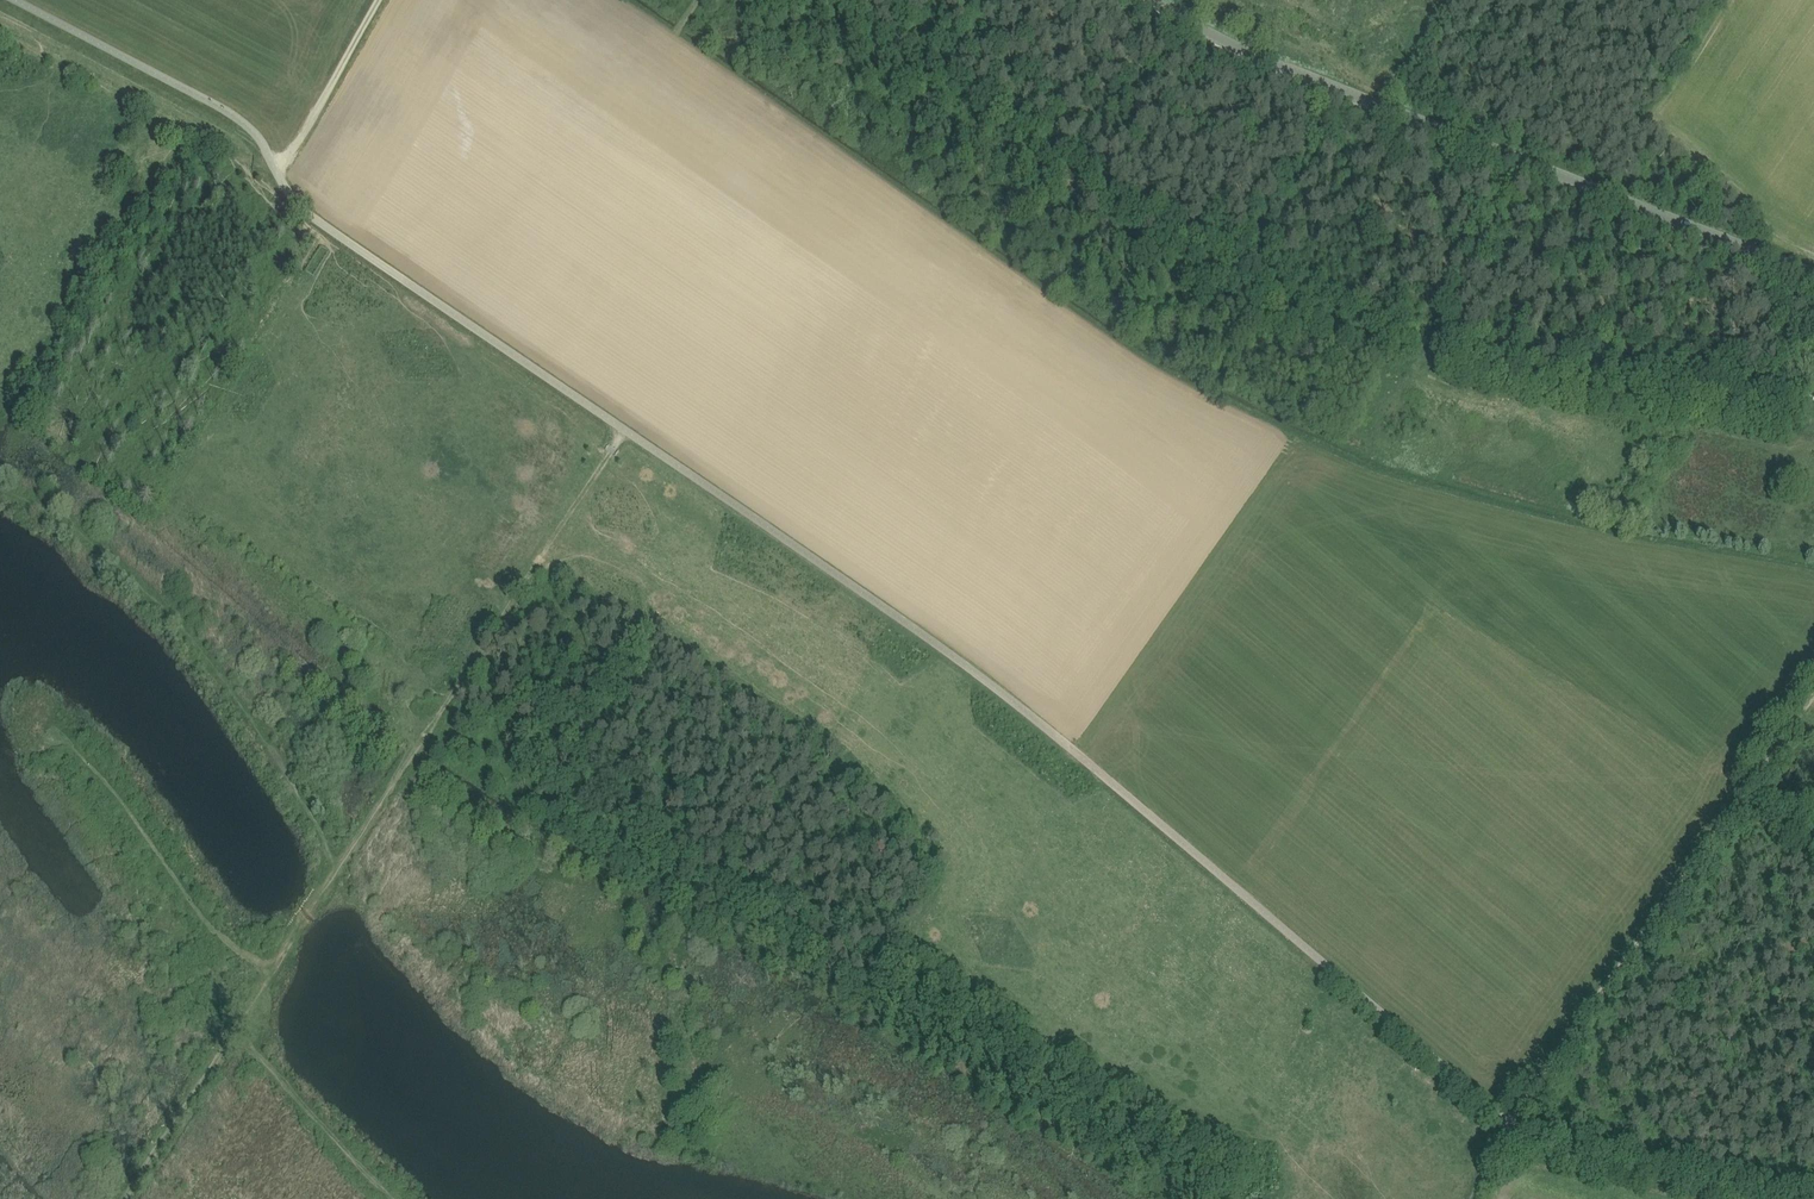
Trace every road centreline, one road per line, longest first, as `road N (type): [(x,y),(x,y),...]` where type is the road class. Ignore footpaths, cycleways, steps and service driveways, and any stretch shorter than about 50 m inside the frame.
road 1 (tertiary): [(1813,276),(1270,63),(1153,0)]
road 2 (track): [(1813,697),(1505,1129)]
road 3 (track): [(335,872),(607,459)]
road 4 (track): [(124,1198),(249,1007)]
road 5 (track): [(272,165),(374,0)]
road 6 (track): [(249,1007),(335,872)]

